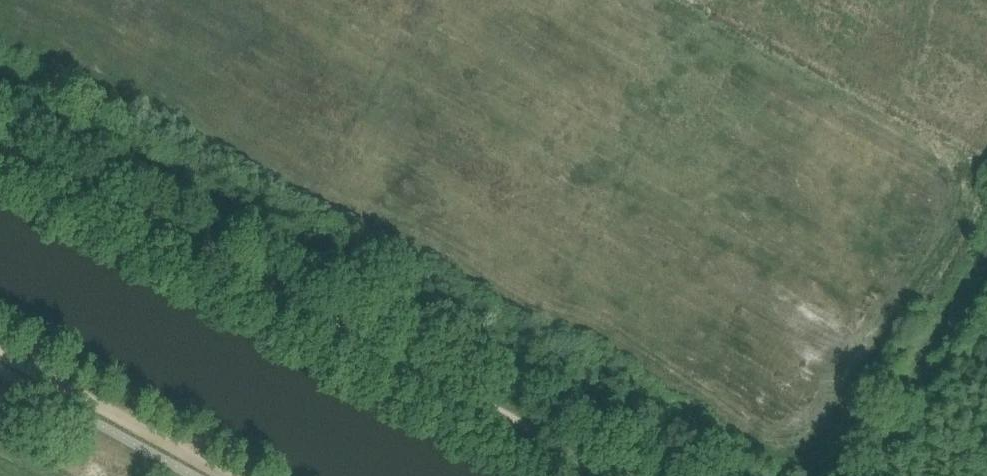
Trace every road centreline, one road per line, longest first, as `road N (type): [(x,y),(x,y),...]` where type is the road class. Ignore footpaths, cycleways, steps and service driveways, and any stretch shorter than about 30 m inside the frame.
road 1 (track): [(0,151),(610,475)]
road 2 (track): [(250,475),(0,338)]
road 3 (track): [(863,475),(986,265)]

